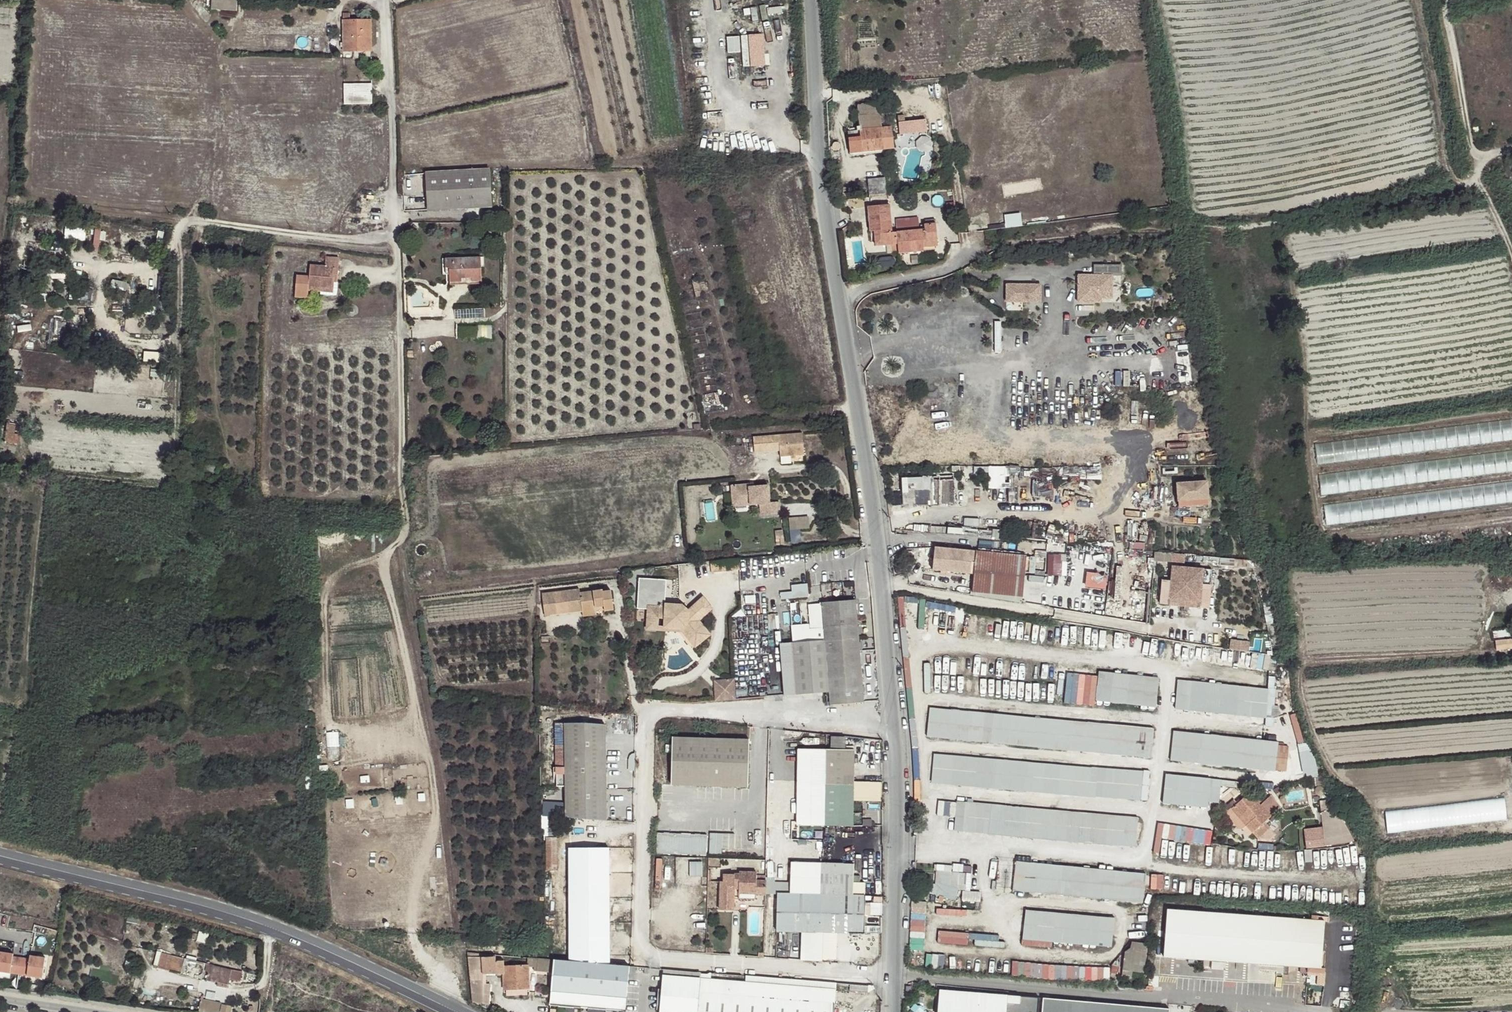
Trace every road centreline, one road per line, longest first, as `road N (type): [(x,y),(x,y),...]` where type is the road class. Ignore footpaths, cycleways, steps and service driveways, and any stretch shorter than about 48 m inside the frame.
road 1 (track): [(386,0),(407,524),(383,572),(432,768),(436,812),(412,935),(444,982),(442,1006)]
road 2 (unclassified): [(894,725),(657,708),(646,717),(638,939),(654,955),(893,974)]
road 3 (track): [(396,237),(339,239),(201,221),(178,230),(170,483),(38,468),(19,444),(22,425)]
road 4 (track): [(965,257),(1012,235),(1162,225),(1235,233),(1459,192),(1497,154),(1511,152)]
road 5 (primary): [(0,856),(270,927),(455,1011)]
road 6 (unclassified): [(836,294),(894,725)]
road 7 (track): [(387,555),(328,584),(321,606),(328,714),(342,729),(425,739)]
road 8 (unclassified): [(808,0),(836,294)]
road 9 (unclassified): [(894,725),(893,974)]
road 10 (unclassified): [(965,257),(836,294)]

